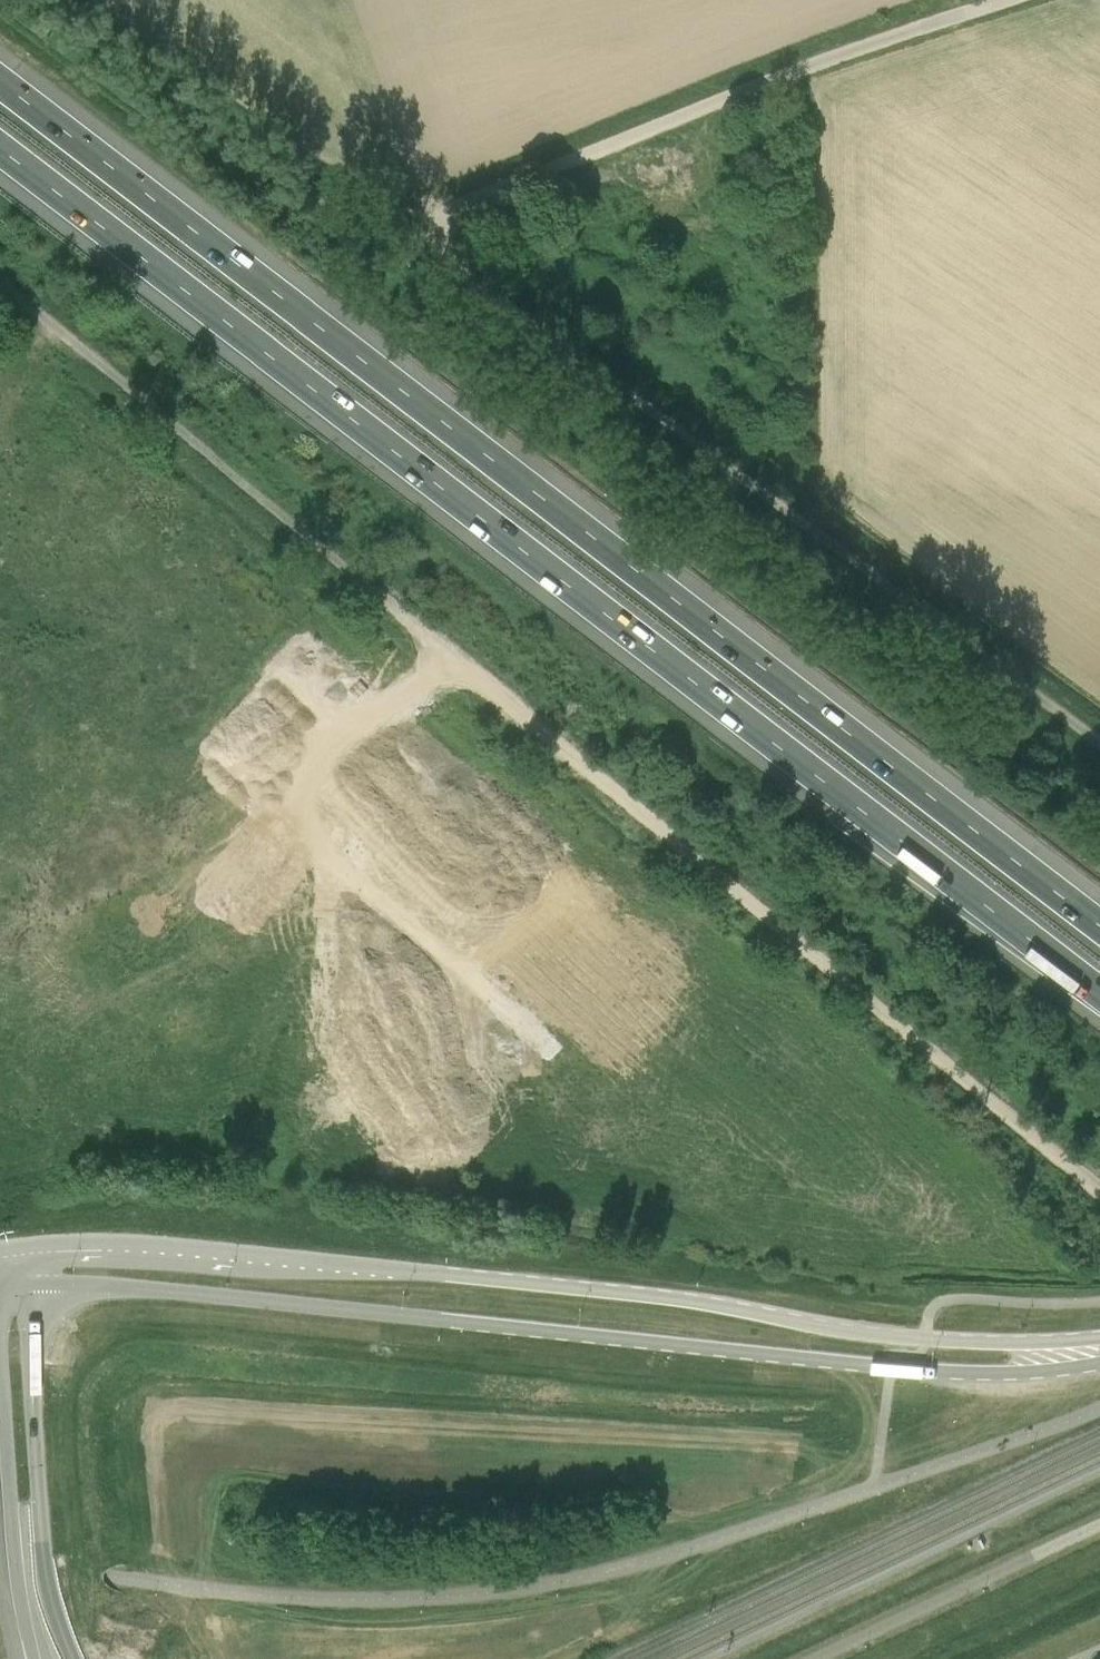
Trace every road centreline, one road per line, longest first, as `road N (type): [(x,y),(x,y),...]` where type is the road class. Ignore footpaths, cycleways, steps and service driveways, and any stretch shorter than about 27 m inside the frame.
road 1 (motorway): [(40,1207),(29,1069),(41,926),(58,873),(128,771),(200,714),(269,676),(351,658),(426,653),(492,661),(566,688),(644,731),(1099,1049)]
road 2 (track): [(1099,1192),(0,282)]
road 3 (motorway): [(1099,925),(0,78)]
road 4 (motorway): [(0,152),(1099,994)]
road 5 (secondary): [(1096,1357),(168,1246),(15,1247)]
road 6 (secondary): [(34,1279),(892,1368),(997,1375),(1096,1357)]
road 7 (unclassified): [(935,617),(456,262),(443,240),(456,206),(608,145)]
road 8 (motorway): [(608,145),(502,144),(288,111),(149,64),(13,0)]
road 9 (track): [(453,656),(320,762),(312,779),(314,819),(335,858),(547,1044)]
road 10 (motorway): [(935,617),(910,523),(917,413),(953,317),(1016,230),(1099,167)]
road 11 (motorway): [(1099,60),(772,132),(608,145)]
road 12 (unclassified): [(608,145),(1005,0)]
road 13 (tertiary): [(75,1658),(47,1589),(34,1279)]
road 14 (motorway): [(1099,824),(1013,747),(935,617)]
road 15 (tertiary): [(0,1397),(20,1590),(38,1658)]
road 16 (unclassified): [(1099,739),(935,617)]

